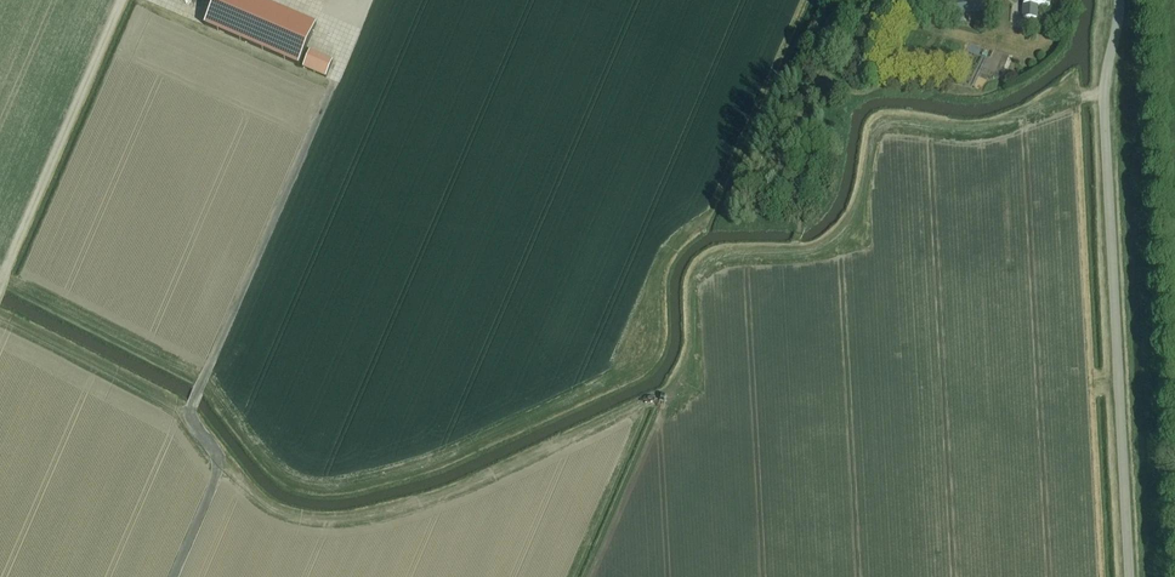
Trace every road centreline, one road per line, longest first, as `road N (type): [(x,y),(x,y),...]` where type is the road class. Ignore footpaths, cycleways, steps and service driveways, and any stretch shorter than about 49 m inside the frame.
road 1 (track): [(175,576),(219,477),(189,411),(366,0)]
road 2 (unclassified): [(1129,576),(1104,101),(1116,0)]

